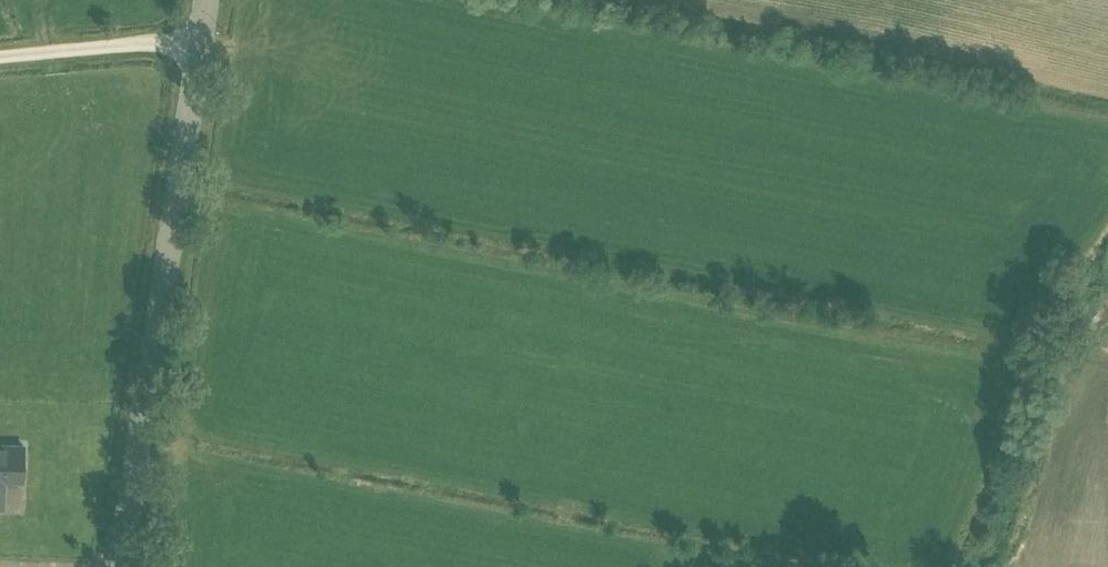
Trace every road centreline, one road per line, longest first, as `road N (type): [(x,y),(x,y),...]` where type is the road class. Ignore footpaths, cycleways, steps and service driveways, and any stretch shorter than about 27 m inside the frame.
road 1 (unclassified): [(121,566),(208,0)]

